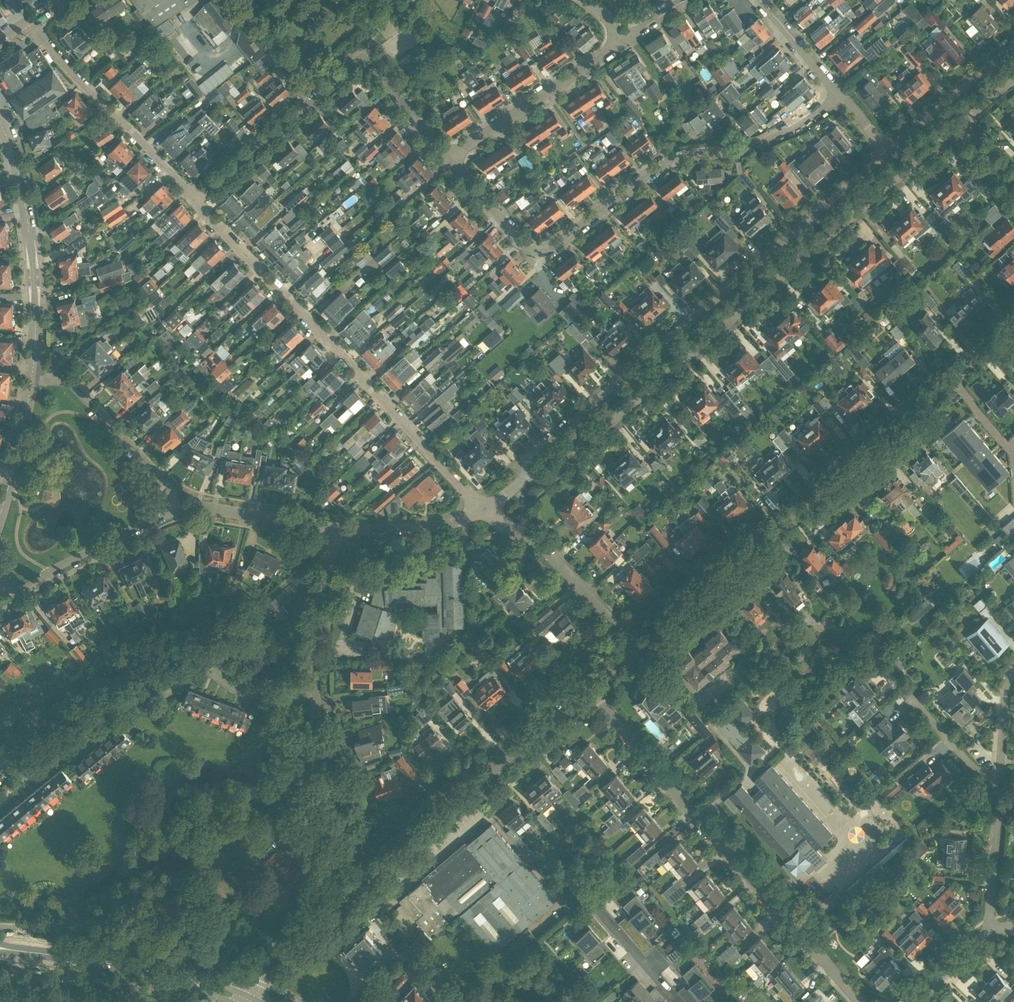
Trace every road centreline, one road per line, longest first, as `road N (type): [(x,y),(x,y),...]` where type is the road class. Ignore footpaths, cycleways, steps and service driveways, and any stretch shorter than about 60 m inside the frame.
road 1 (residential): [(521,482),(549,474),(962,125)]
road 2 (residential): [(888,151),(533,457),(521,482)]
road 3 (residential): [(638,648),(1013,328)]
road 4 (residential): [(447,159),(525,246),(547,250),(672,158),(769,139),(840,96)]
road 5 (residential): [(484,510),(195,197)]
road 6 (residential): [(374,871),(341,801),(314,694),(318,607),(338,528)]
road 7 (residential): [(195,197),(360,62),(377,66),(447,159)]
road 8 (residential): [(374,871),(591,688)]
road 9 (residential): [(697,813),(590,902),(677,1001)]
road 10 (tertiary): [(32,379),(33,258),(0,122)]
road 11 (residential): [(995,930),(989,912),(1013,672)]
road 12 (residential): [(864,1001),(697,813)]
road 13 (primary): [(243,999),(177,979),(0,949)]
road 14 (residential): [(195,197),(29,21)]
road 15 (residential): [(447,159),(622,40)]
road 16 (residential): [(484,510),(540,543),(638,648)]
road 17 (residential): [(0,586),(17,592),(178,504)]
road 18 (residential): [(178,504),(70,383),(32,379)]
road 19 (residential): [(243,999),(264,966),(374,871)]
road 20 (residential): [(1013,43),(888,151)]
road 21 (residential): [(697,813),(591,688)]
road 22 (residential): [(178,504),(338,528)]
road 23 (residential): [(338,528),(425,527),(484,510)]
road 24 (residential): [(840,96),(760,0)]

